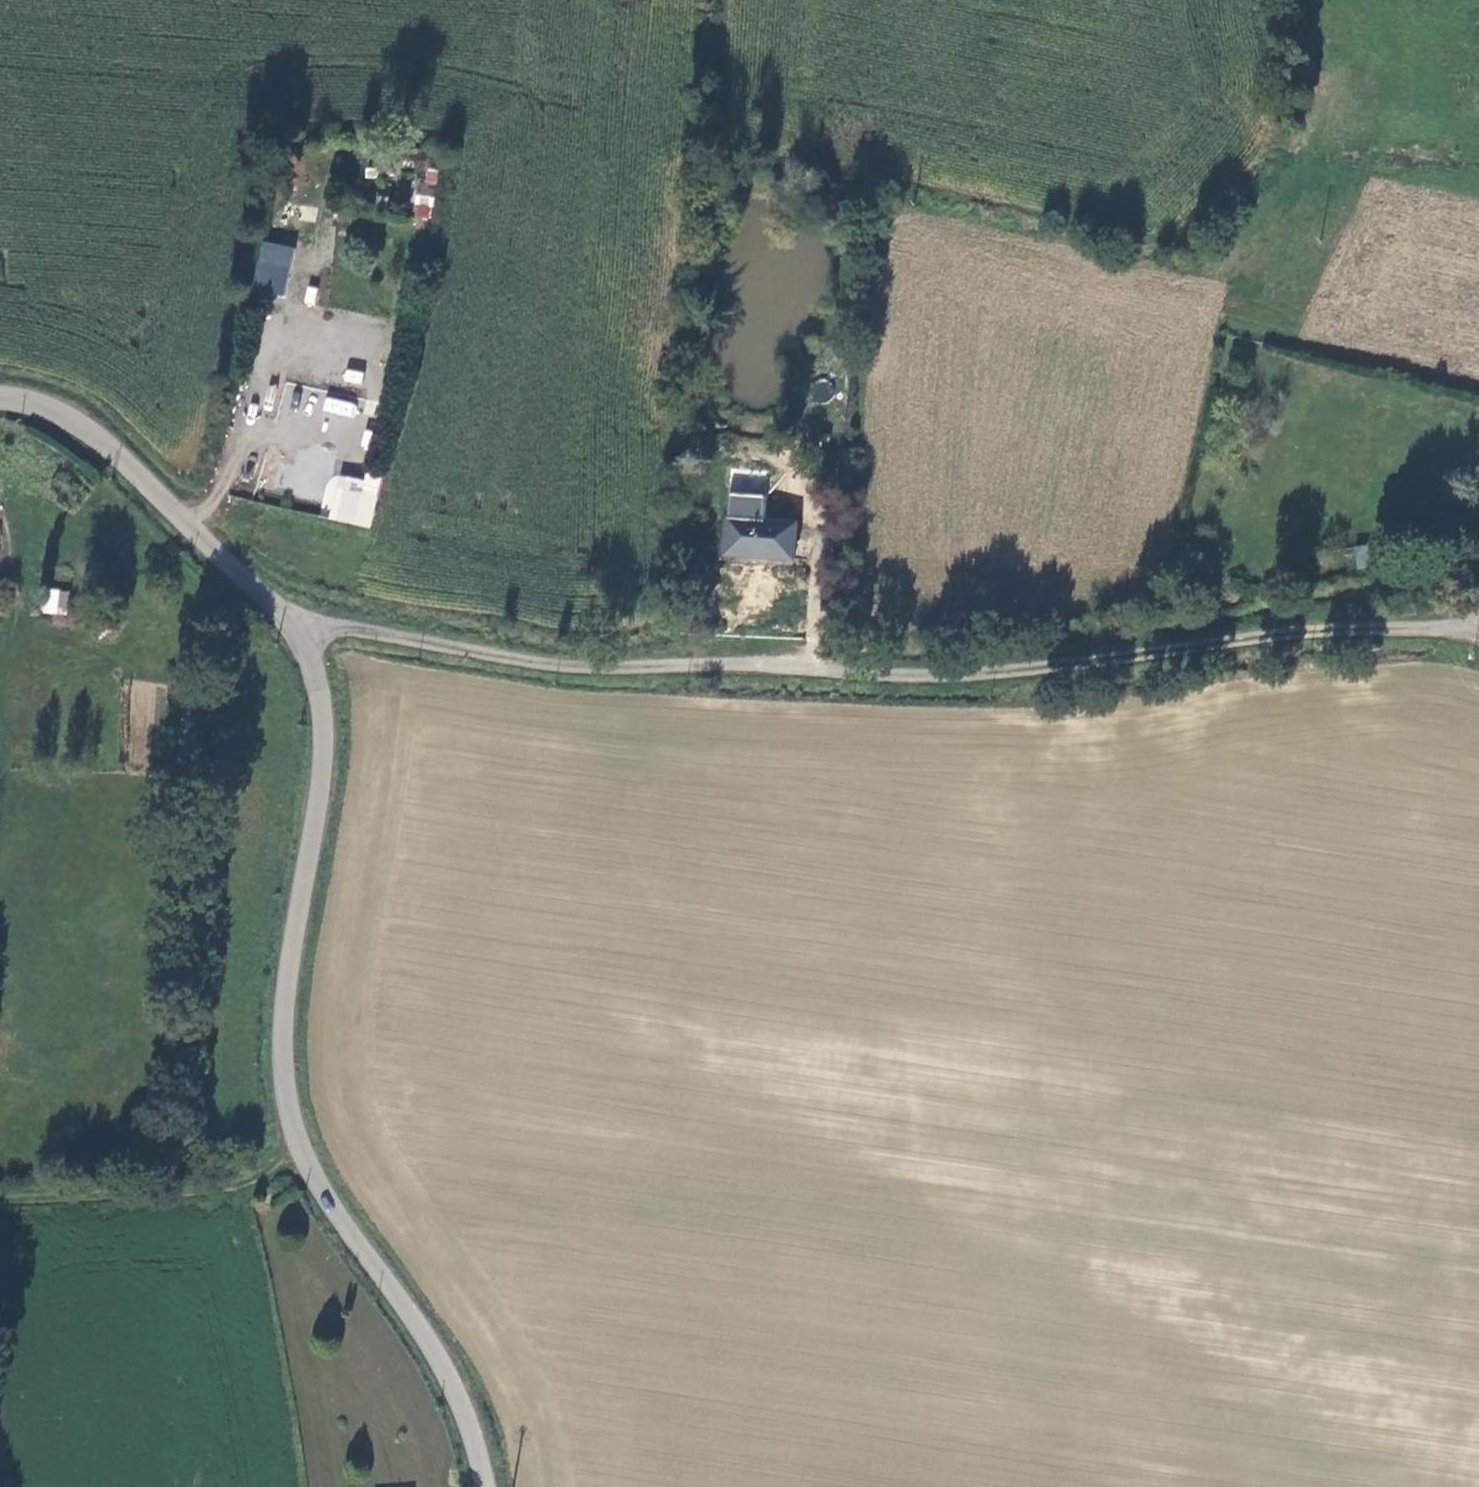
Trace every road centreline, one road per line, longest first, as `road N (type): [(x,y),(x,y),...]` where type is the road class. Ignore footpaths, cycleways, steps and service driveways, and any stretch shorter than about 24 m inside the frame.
road 1 (residential): [(301,622),(569,668),(795,666),(887,676),(974,675),(1279,638),(1465,636)]
road 2 (tertiary): [(484,1486),(477,1442),(438,1361),(312,1169),(288,1110),(282,1052),(319,774),(319,696),(301,622)]
road 3 (tertiary): [(301,622),(93,434),(30,400),(0,398)]

